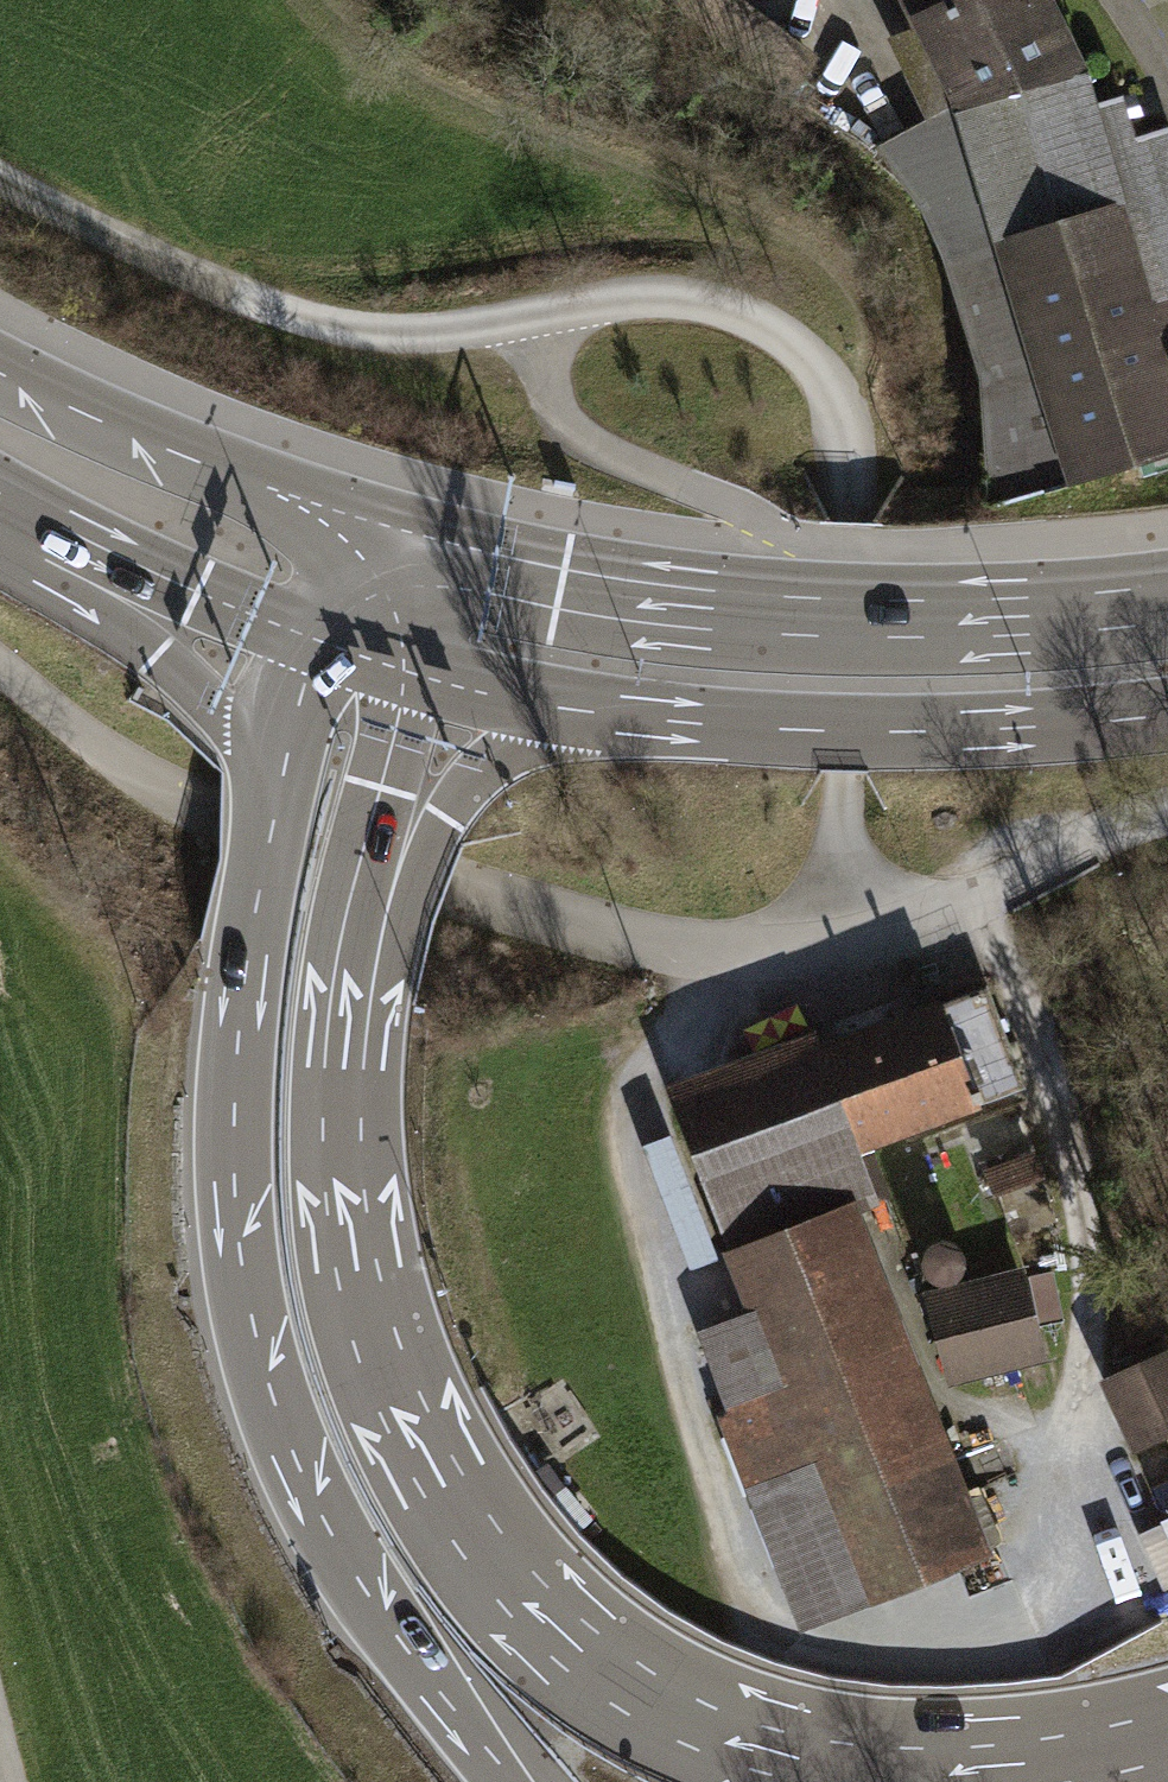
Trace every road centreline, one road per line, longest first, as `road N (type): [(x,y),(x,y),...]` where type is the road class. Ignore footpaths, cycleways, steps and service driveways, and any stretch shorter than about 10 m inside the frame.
road 1 (motorway): [(1167,1733),(1026,1769),(832,1767),(727,1741),(643,1700),(559,1636),(488,1558),(420,1453),(379,1355),(353,1254),(346,1088)]
road 2 (motorway): [(270,839),(234,1094),(241,1284),(263,1376),(345,1555),(507,1781)]
road 3 (track): [(0,665),(157,782),(215,811),(443,892),(697,946),(842,937)]
road 4 (track): [(842,937),(848,522),(831,393),(802,352),(727,309),(653,300),(533,319)]
road 5 (primary): [(1167,594),(968,608),(792,603),(560,572),(405,539)]
road 6 (primary): [(572,710),(817,729),(1167,713)]
road 7 (track): [(533,319),(413,335),(336,325),(196,276),(0,181)]
road 8 (motorway): [(346,1088),(441,818),(474,769),(516,737),(572,710)]
road 9 (primary): [(405,539),(273,492),(0,375)]
road 10 (motorway): [(346,1088),(339,992),(347,911),(407,674)]
road 11 (motorway): [(0,557),(153,655),(225,726),(257,780),(270,839)]
road 12 (primary): [(0,500),(36,524),(320,644)]
road 13 (track): [(842,937),(943,910),(1167,811)]
road 14 (motorway): [(320,644),(270,839)]
road 15 (primary): [(407,674),(572,710)]
road 16 (motorway): [(405,539),(367,557),(340,593),(320,644)]
road 17 (motorway): [(407,674),(420,600),(419,567),(405,539)]

